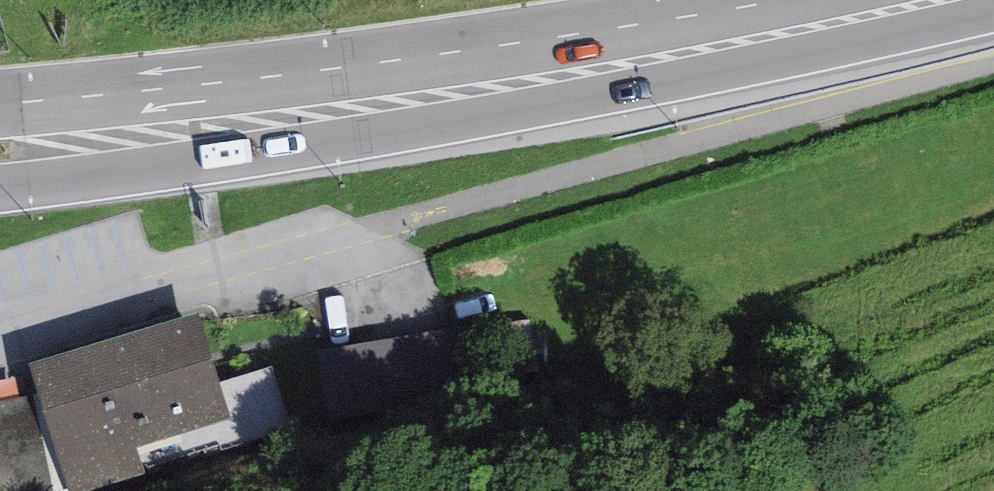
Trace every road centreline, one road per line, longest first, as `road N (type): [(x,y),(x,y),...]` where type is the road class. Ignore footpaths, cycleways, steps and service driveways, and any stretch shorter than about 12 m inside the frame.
road 1 (primary): [(0,187),(639,87),(993,10)]
road 2 (primary): [(775,0),(367,67),(0,107)]

